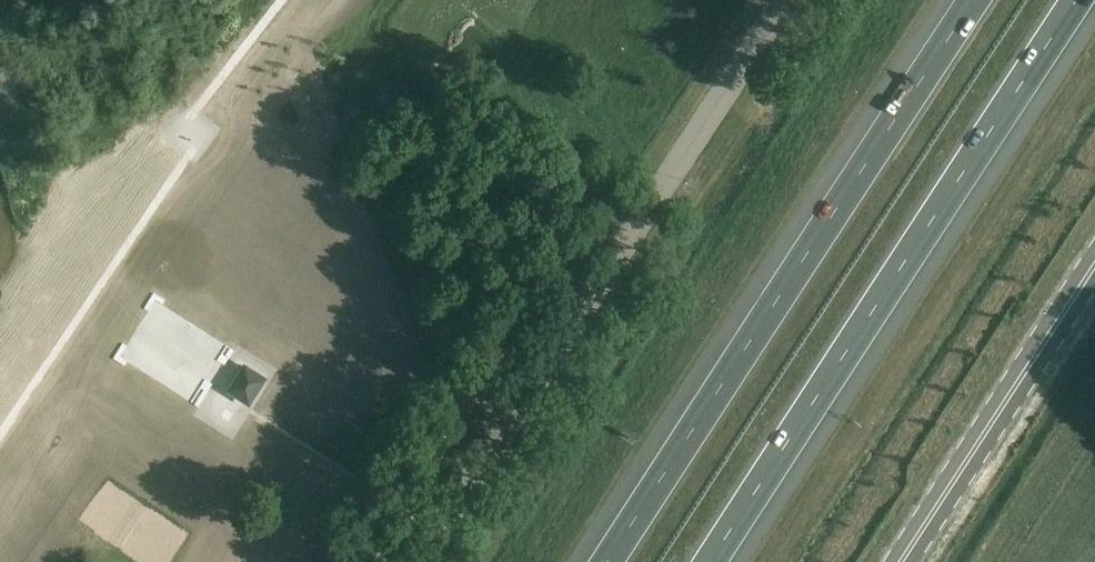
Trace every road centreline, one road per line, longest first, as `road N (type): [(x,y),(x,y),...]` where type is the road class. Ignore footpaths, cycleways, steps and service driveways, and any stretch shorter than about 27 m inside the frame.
road 1 (motorway): [(726,561),(1091,0)]
road 2 (motorway): [(961,0),(601,561)]
road 3 (secondary): [(900,561),(1094,264)]

